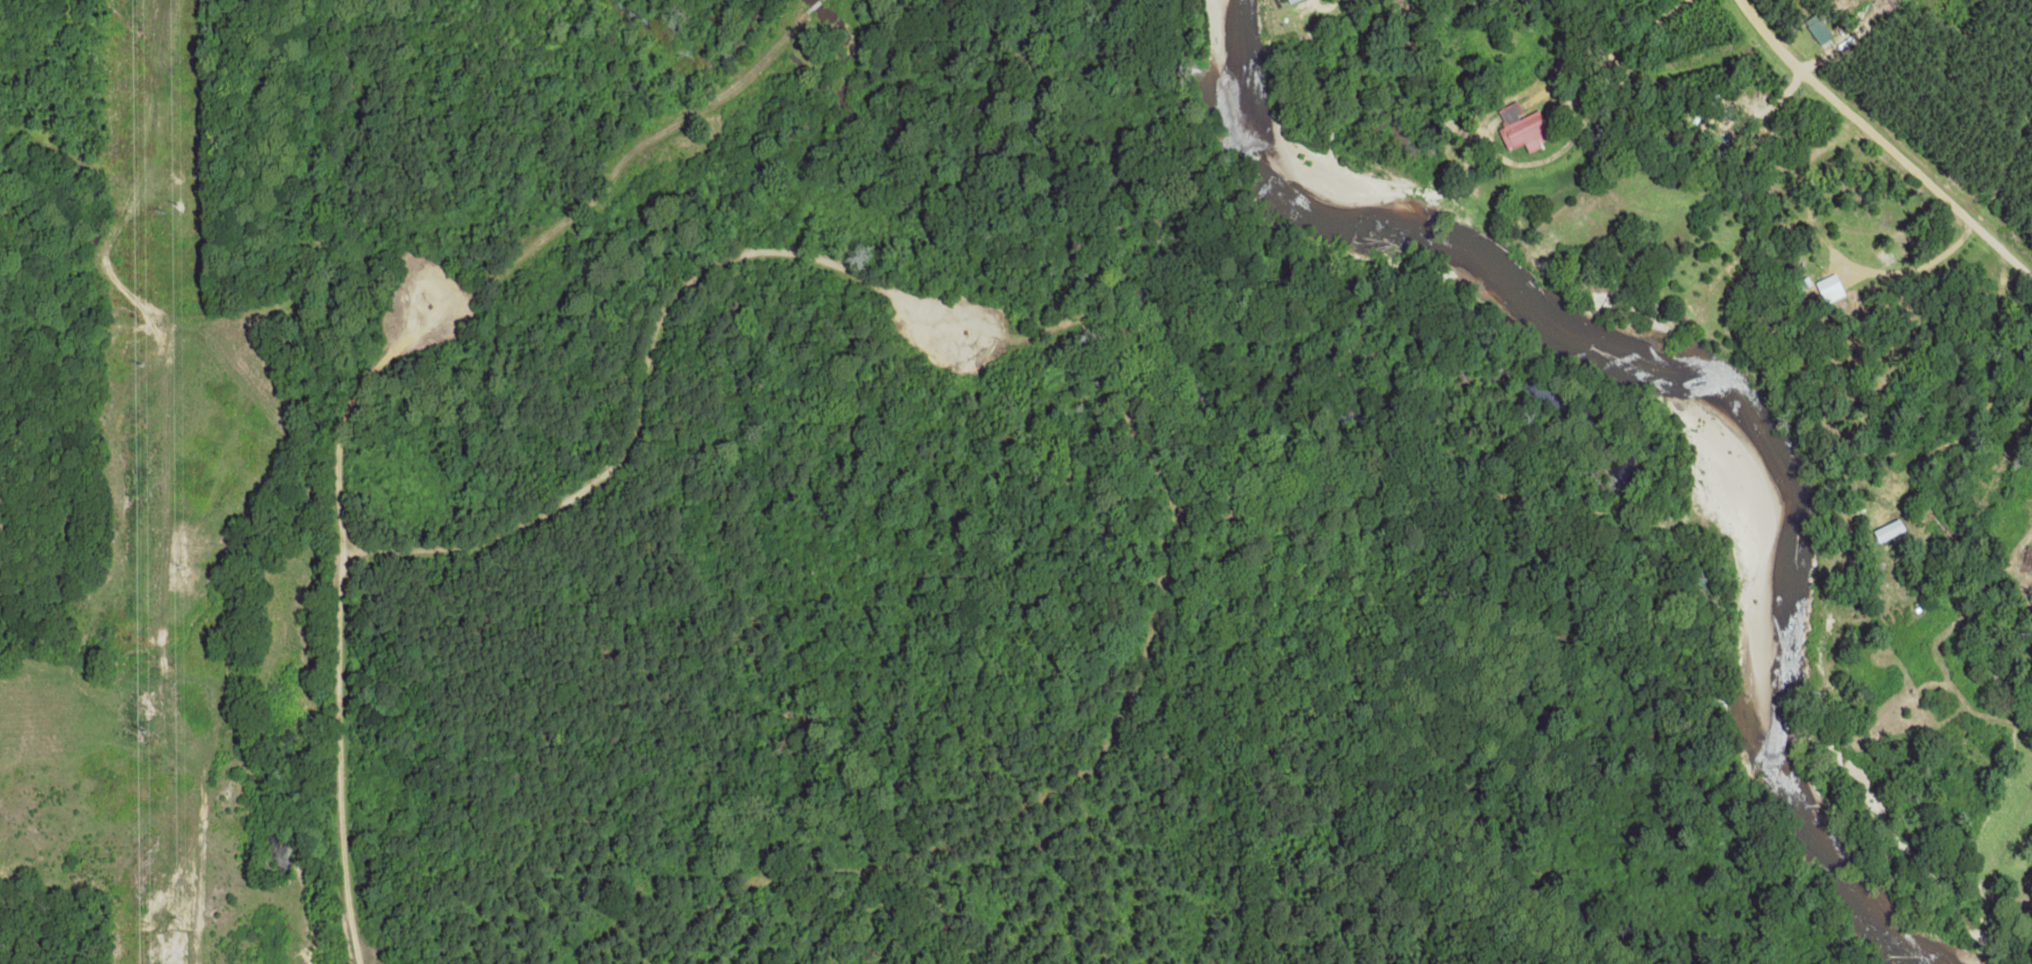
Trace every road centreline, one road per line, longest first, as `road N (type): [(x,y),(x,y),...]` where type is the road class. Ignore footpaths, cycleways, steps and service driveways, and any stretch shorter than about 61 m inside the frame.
road 1 (residential): [(853,0),(386,392),(356,457),(355,963)]
road 2 (residential): [(351,572),(564,489),(609,462),(636,364),(690,280),(743,244),(847,253),(877,277)]

